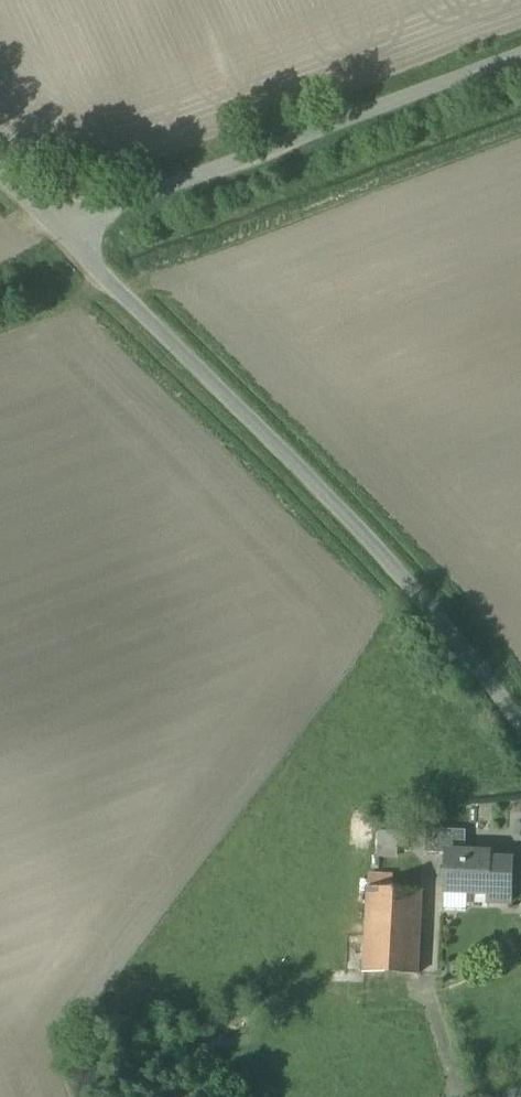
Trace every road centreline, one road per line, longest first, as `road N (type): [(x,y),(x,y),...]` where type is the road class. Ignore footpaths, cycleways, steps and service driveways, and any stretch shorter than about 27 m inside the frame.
road 1 (unclassified): [(65,237),(376,548),(520,724)]
road 2 (unclassified): [(520,55),(113,206),(65,237)]

